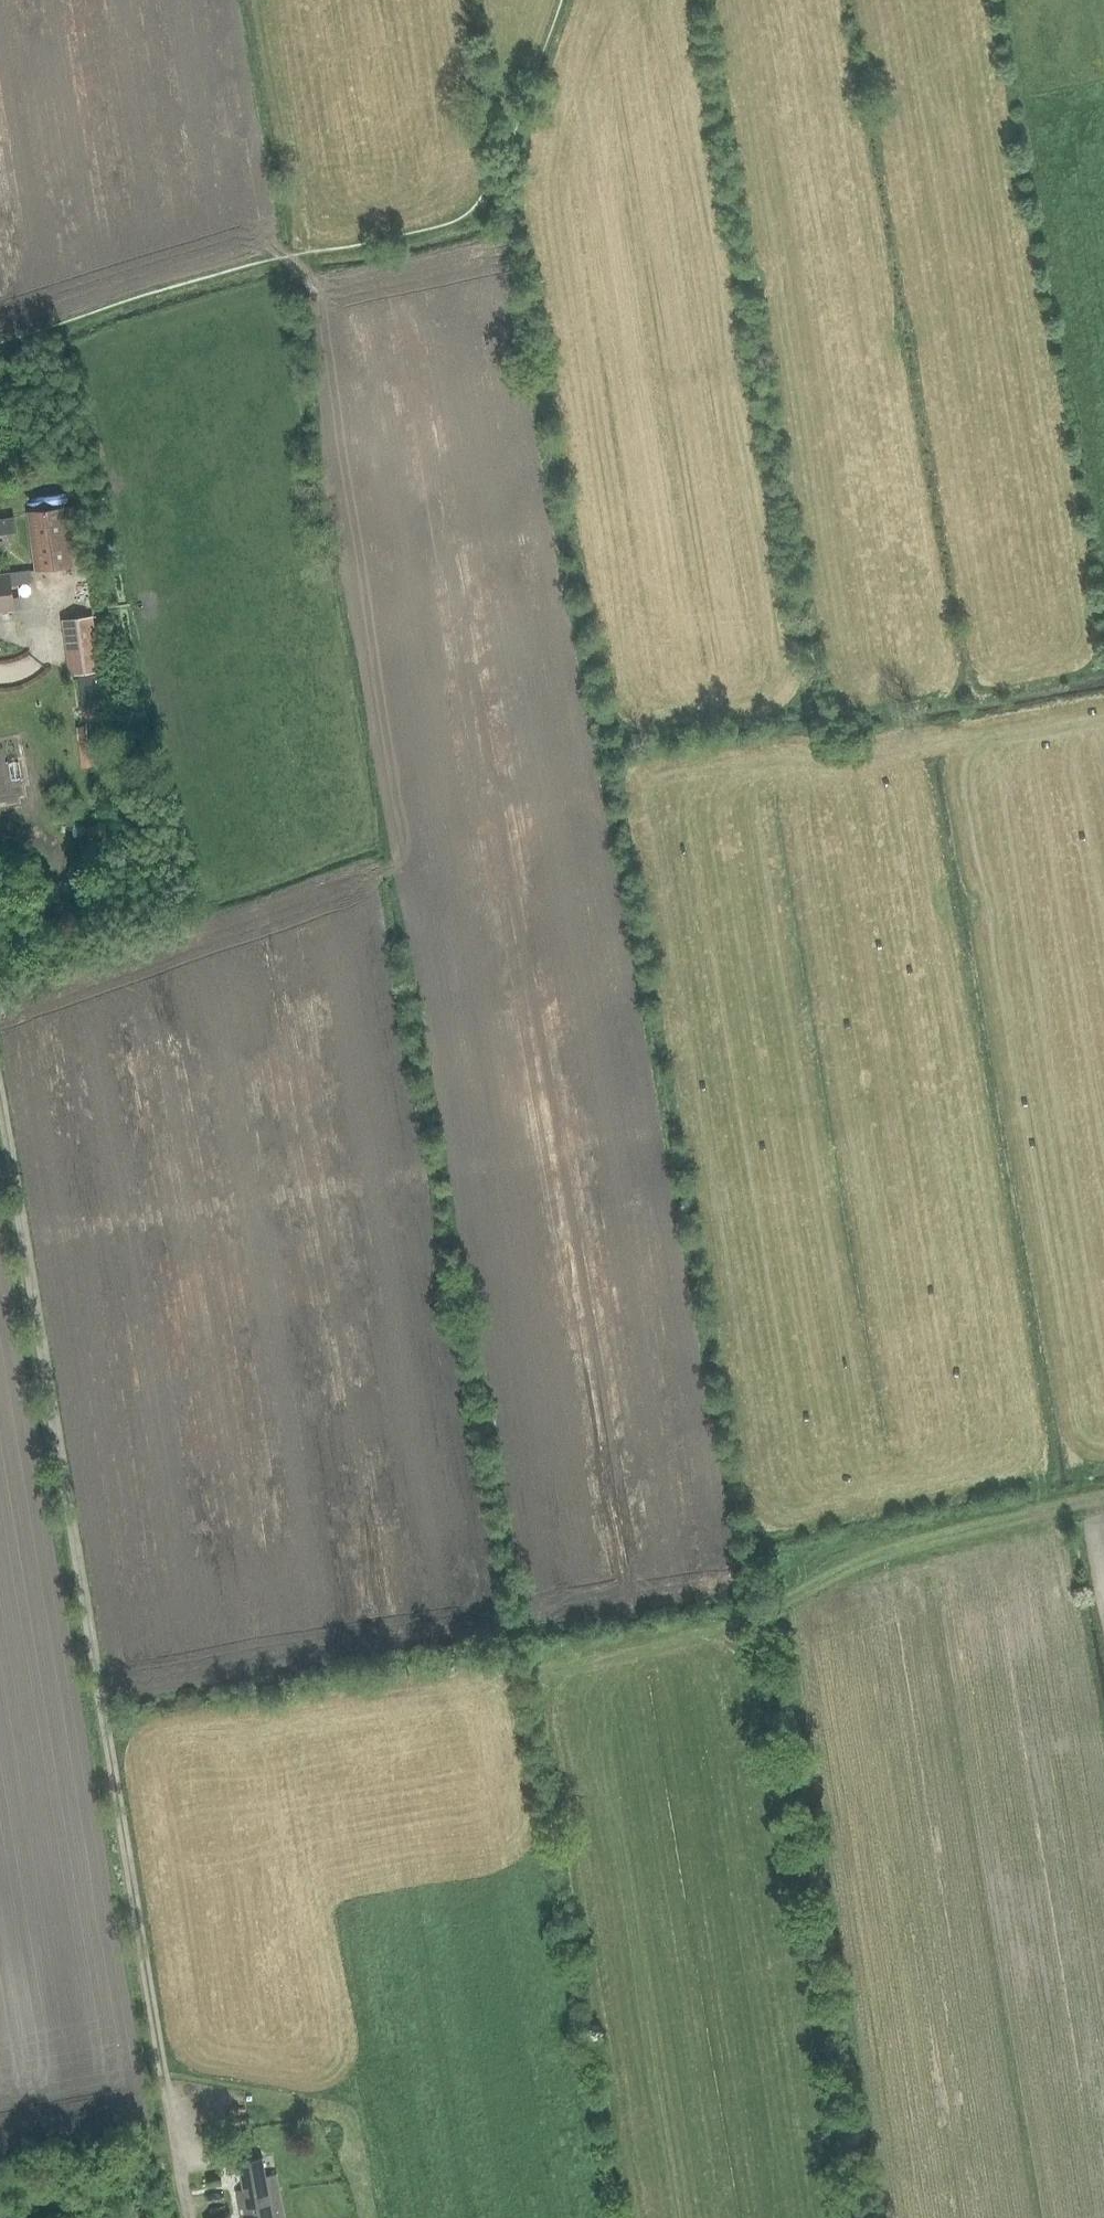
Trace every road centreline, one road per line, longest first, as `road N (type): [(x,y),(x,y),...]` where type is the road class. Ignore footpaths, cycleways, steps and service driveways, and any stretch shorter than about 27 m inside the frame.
road 1 (track): [(183,2217),(0,1102)]

